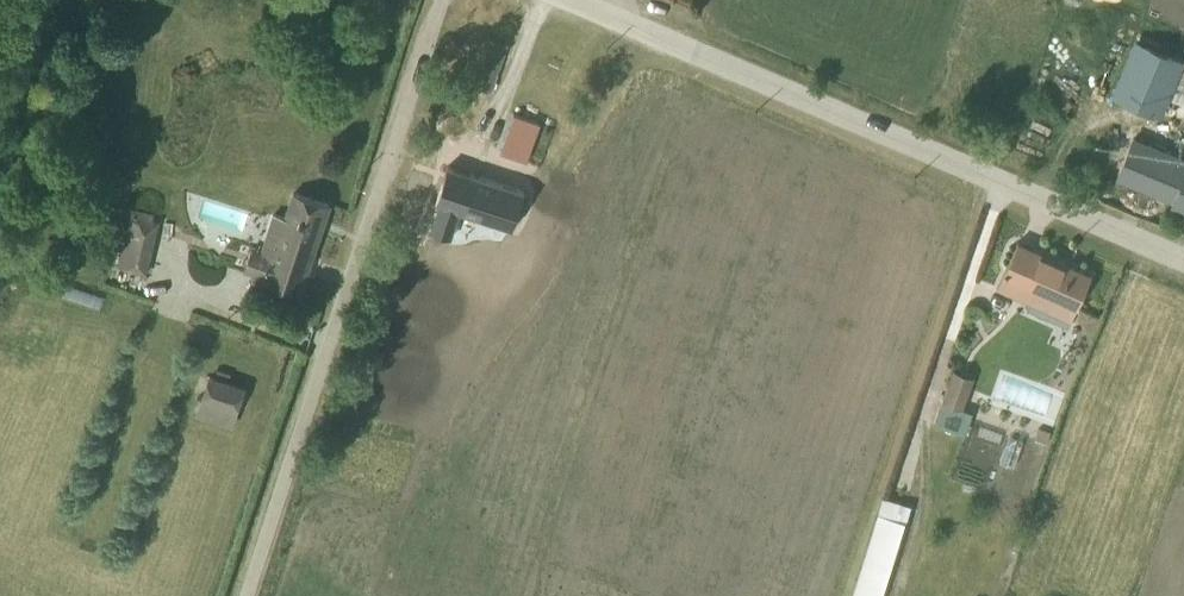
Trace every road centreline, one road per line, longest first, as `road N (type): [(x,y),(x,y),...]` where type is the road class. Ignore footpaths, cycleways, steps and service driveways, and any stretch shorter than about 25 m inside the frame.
road 1 (unclassified): [(1183,263),(569,0)]
road 2 (unclassified): [(440,0),(249,595)]

